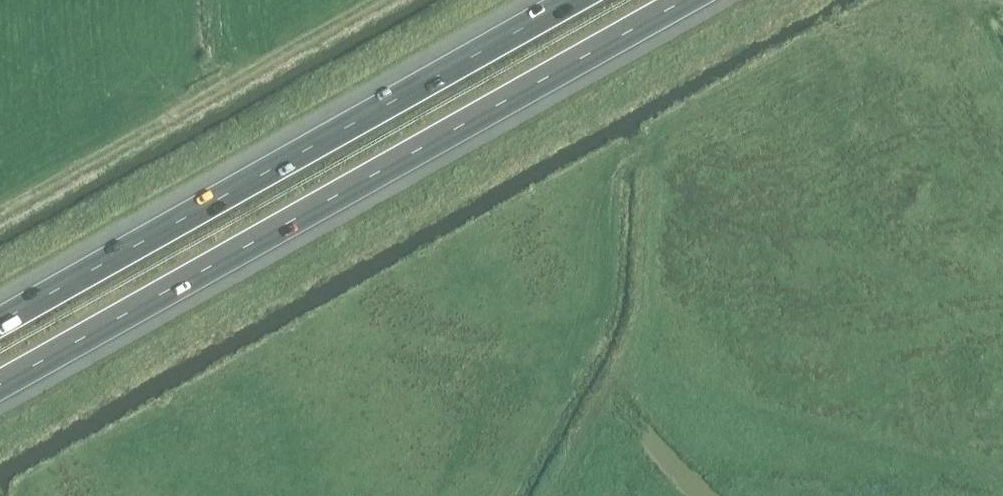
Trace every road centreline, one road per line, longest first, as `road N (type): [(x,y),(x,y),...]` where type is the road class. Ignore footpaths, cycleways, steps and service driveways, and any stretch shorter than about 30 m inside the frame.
road 1 (motorway): [(0,385),(686,0)]
road 2 (motorway): [(572,0),(0,321)]
road 3 (track): [(1002,471),(664,385),(616,381),(557,495)]
road 4 (unclassified): [(0,217),(384,0)]

